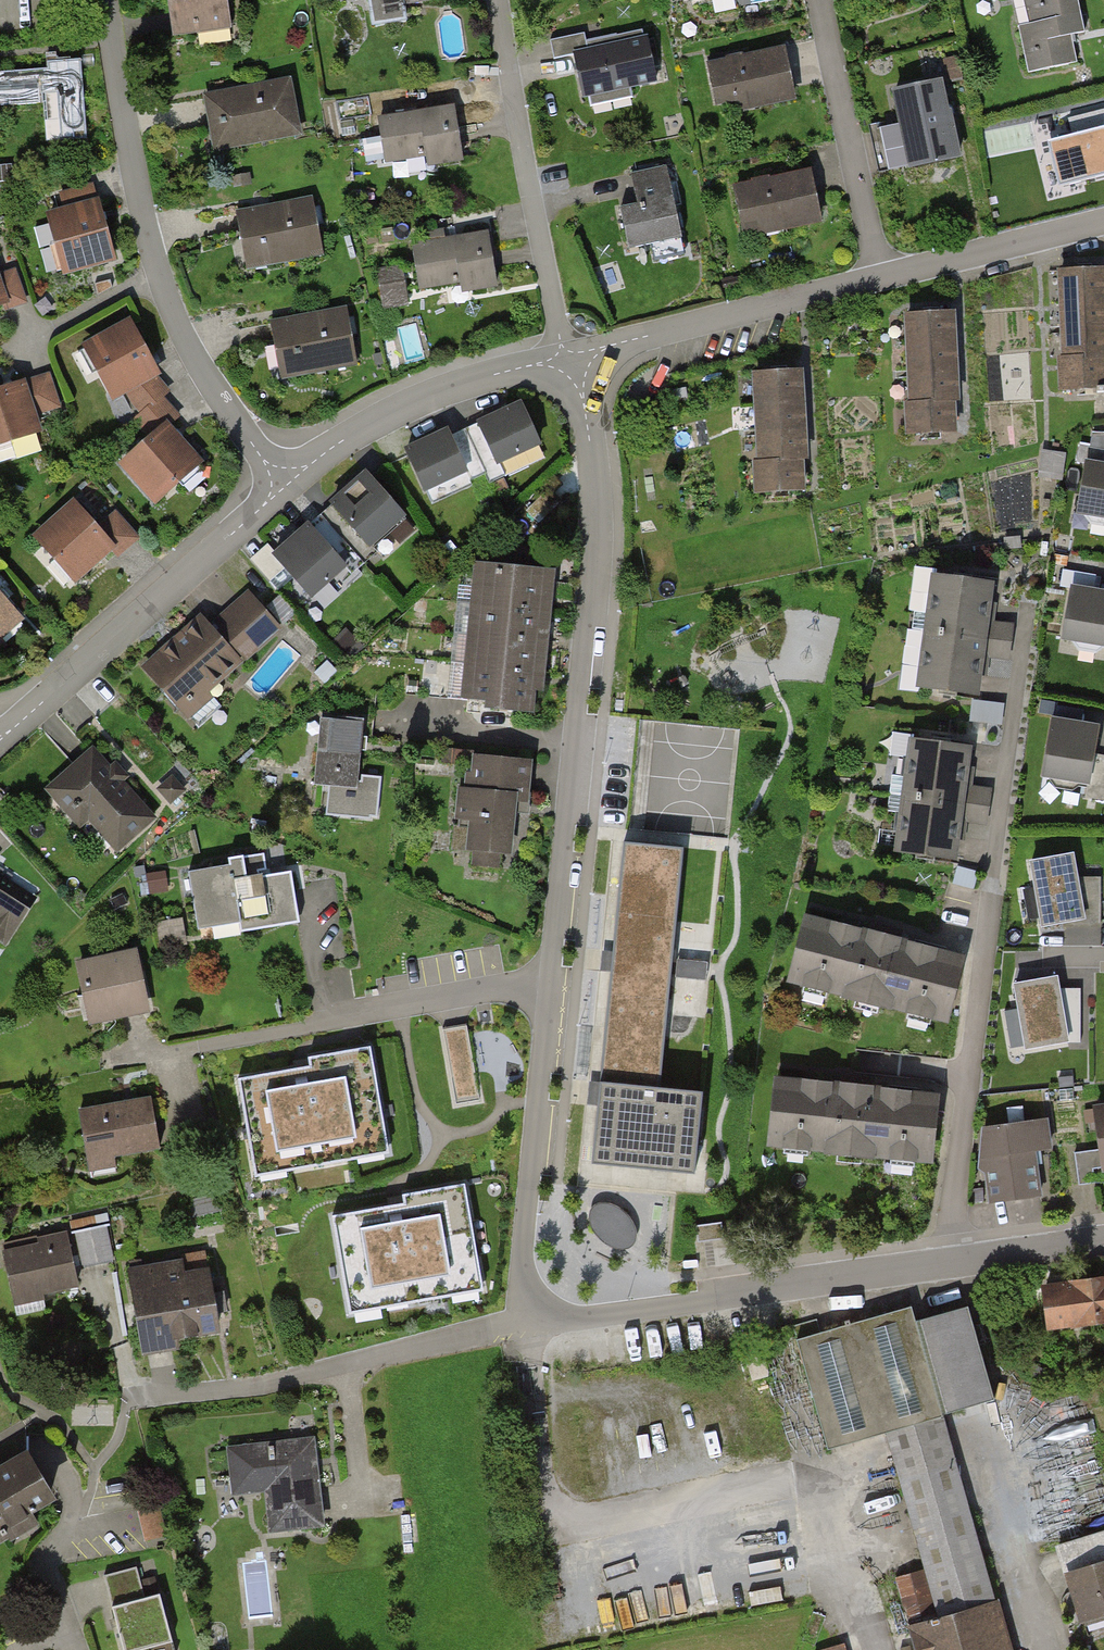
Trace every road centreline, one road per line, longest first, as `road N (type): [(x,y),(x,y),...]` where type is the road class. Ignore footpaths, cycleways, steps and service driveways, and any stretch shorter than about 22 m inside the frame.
road 1 (residential): [(524,1325),(523,1257),(597,563),(583,396),(567,358)]
road 2 (residential): [(1103,1244),(524,1325)]
road 3 (residential): [(107,0),(158,273),(195,356),(286,486)]
road 4 (residential): [(524,1325),(255,1387),(128,1398)]
road 5 (residential): [(286,486),(0,740)]
road 6 (residential): [(567,358),(496,0)]
road 7 (residential): [(881,280),(567,358)]
road 8 (residential): [(567,358),(427,395),(353,433),(286,486)]
road 9 (residential): [(881,280),(820,0)]
road 10 (residential): [(1103,222),(881,280)]

